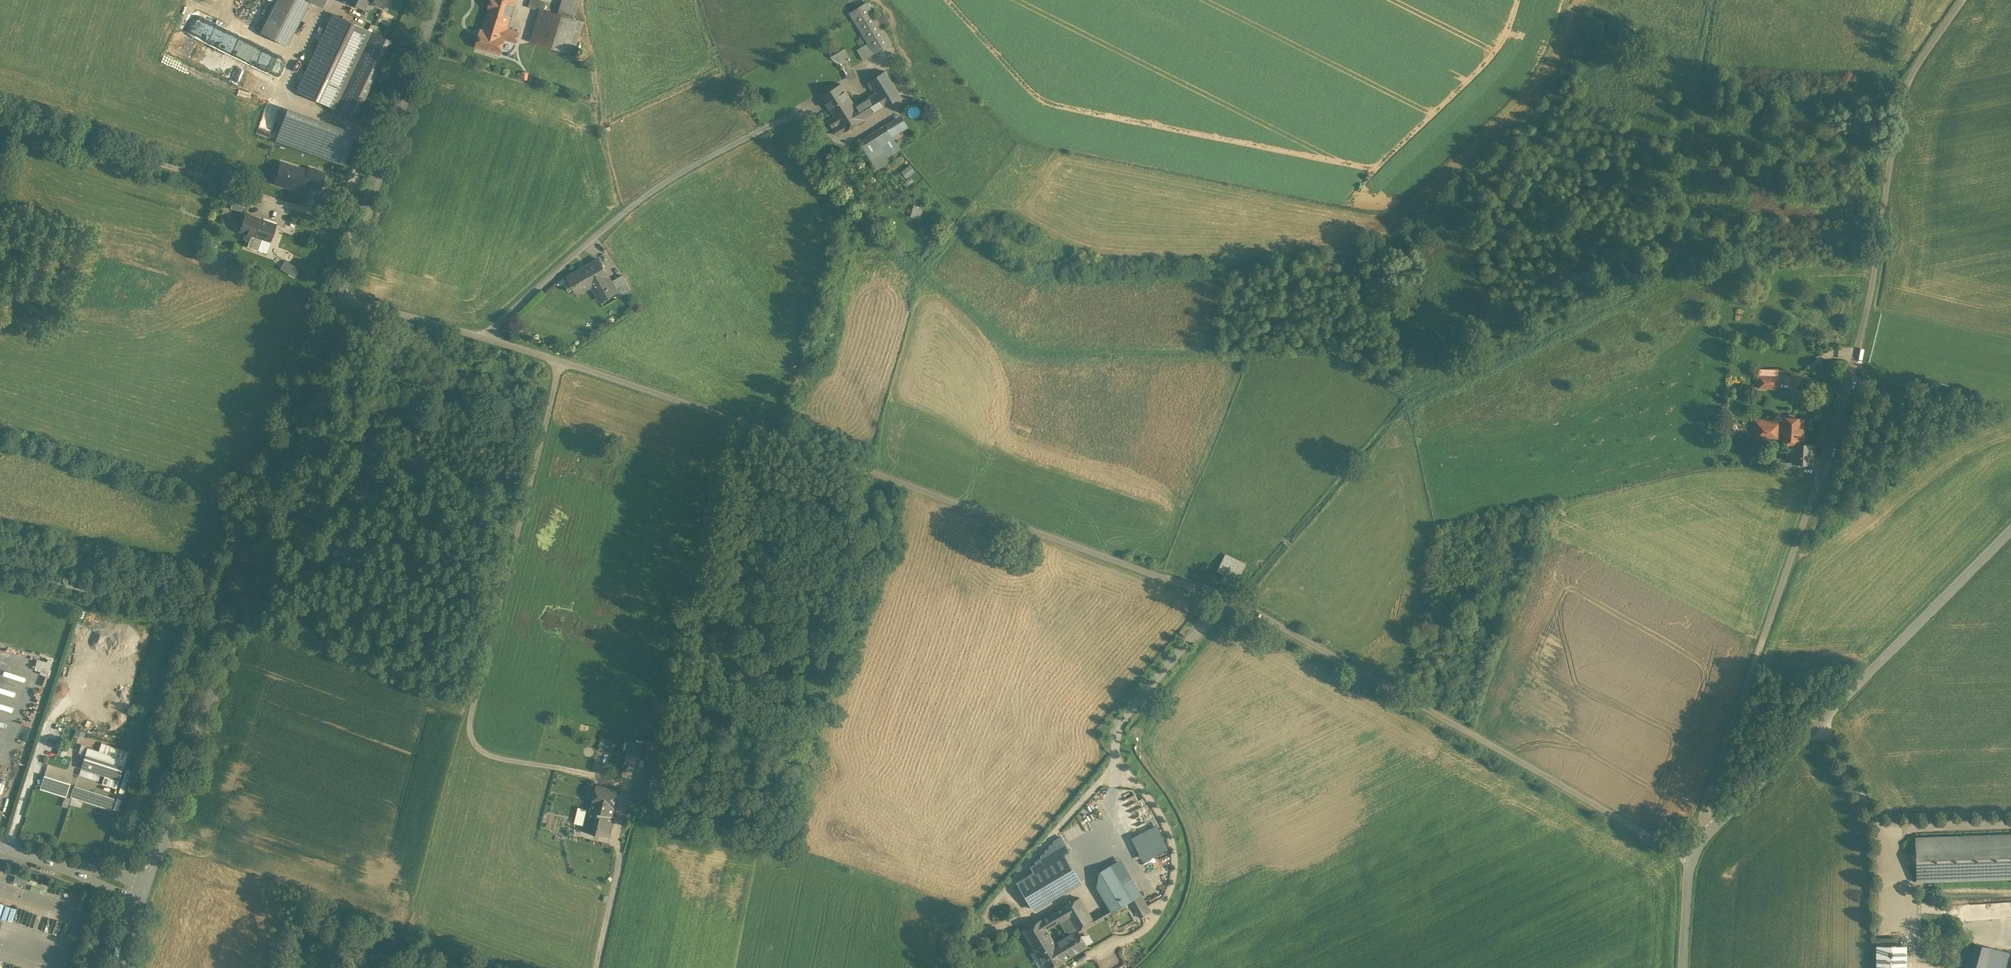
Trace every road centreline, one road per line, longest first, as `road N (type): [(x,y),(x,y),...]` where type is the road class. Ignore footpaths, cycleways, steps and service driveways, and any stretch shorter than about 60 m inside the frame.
road 1 (unclassified): [(338,298),(588,368),(1229,600),(1691,855)]
road 2 (unclassified): [(1962,0),(1900,104),(1863,329),(1836,431),(1691,855)]
road 3 (track): [(563,360),(479,741),(502,756),(632,782),(598,967)]
road 4 (secondary): [(140,891),(338,298)]
road 5 (tertiary): [(2010,531),(1691,855)]
road 6 (track): [(361,230),(0,114)]
road 7 (secondary): [(338,298),(437,0)]
road 8 (track): [(1120,774),(1148,797),(1169,832),(1171,884),(1138,935),(1073,967)]
road 9 (unclassified): [(140,891),(0,845)]

